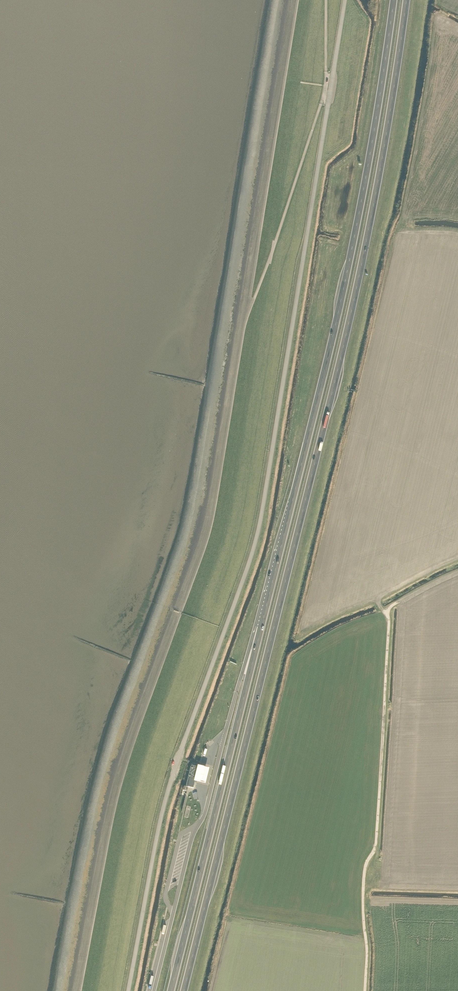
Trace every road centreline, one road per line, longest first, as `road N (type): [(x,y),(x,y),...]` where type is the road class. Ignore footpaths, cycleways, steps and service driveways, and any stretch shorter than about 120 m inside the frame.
road 1 (unclassified): [(128,990),(178,759),(256,542),(343,0)]
road 2 (trunk): [(184,990),(364,247),(405,0)]
road 3 (trunk): [(392,0),(351,247),(261,628)]
road 4 (track): [(384,610),(376,845),(364,882),(365,990)]
road 5 (trunk): [(261,628),(170,990)]

